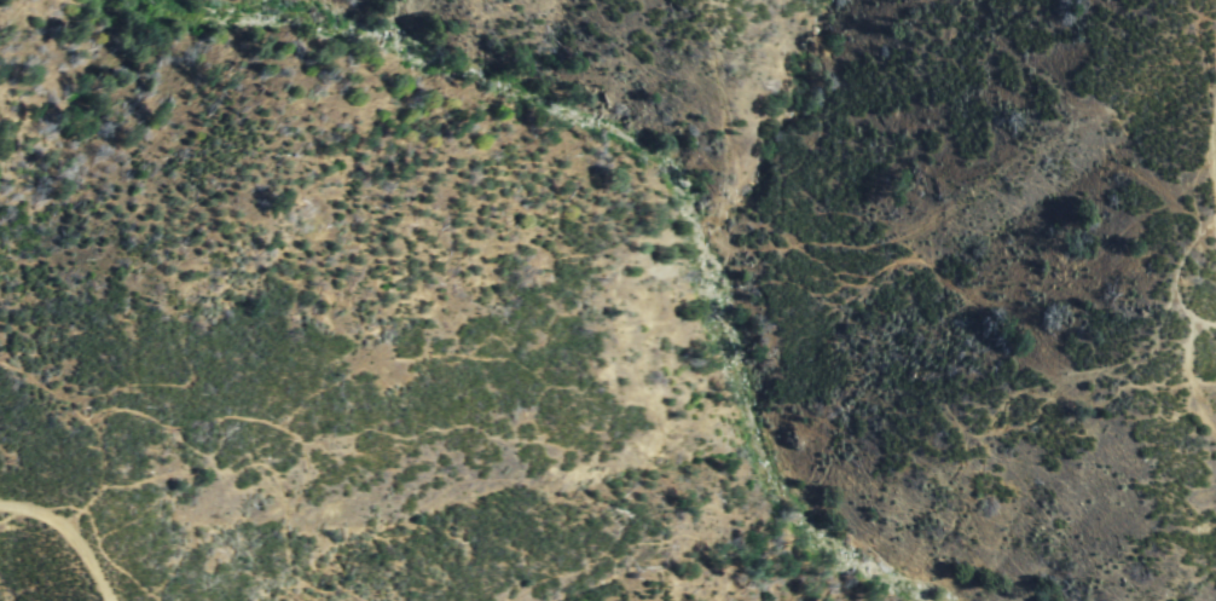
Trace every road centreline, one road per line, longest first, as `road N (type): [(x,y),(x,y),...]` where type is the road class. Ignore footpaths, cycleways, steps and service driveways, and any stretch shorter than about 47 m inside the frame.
road 1 (track): [(0,514),(85,556),(107,600)]

